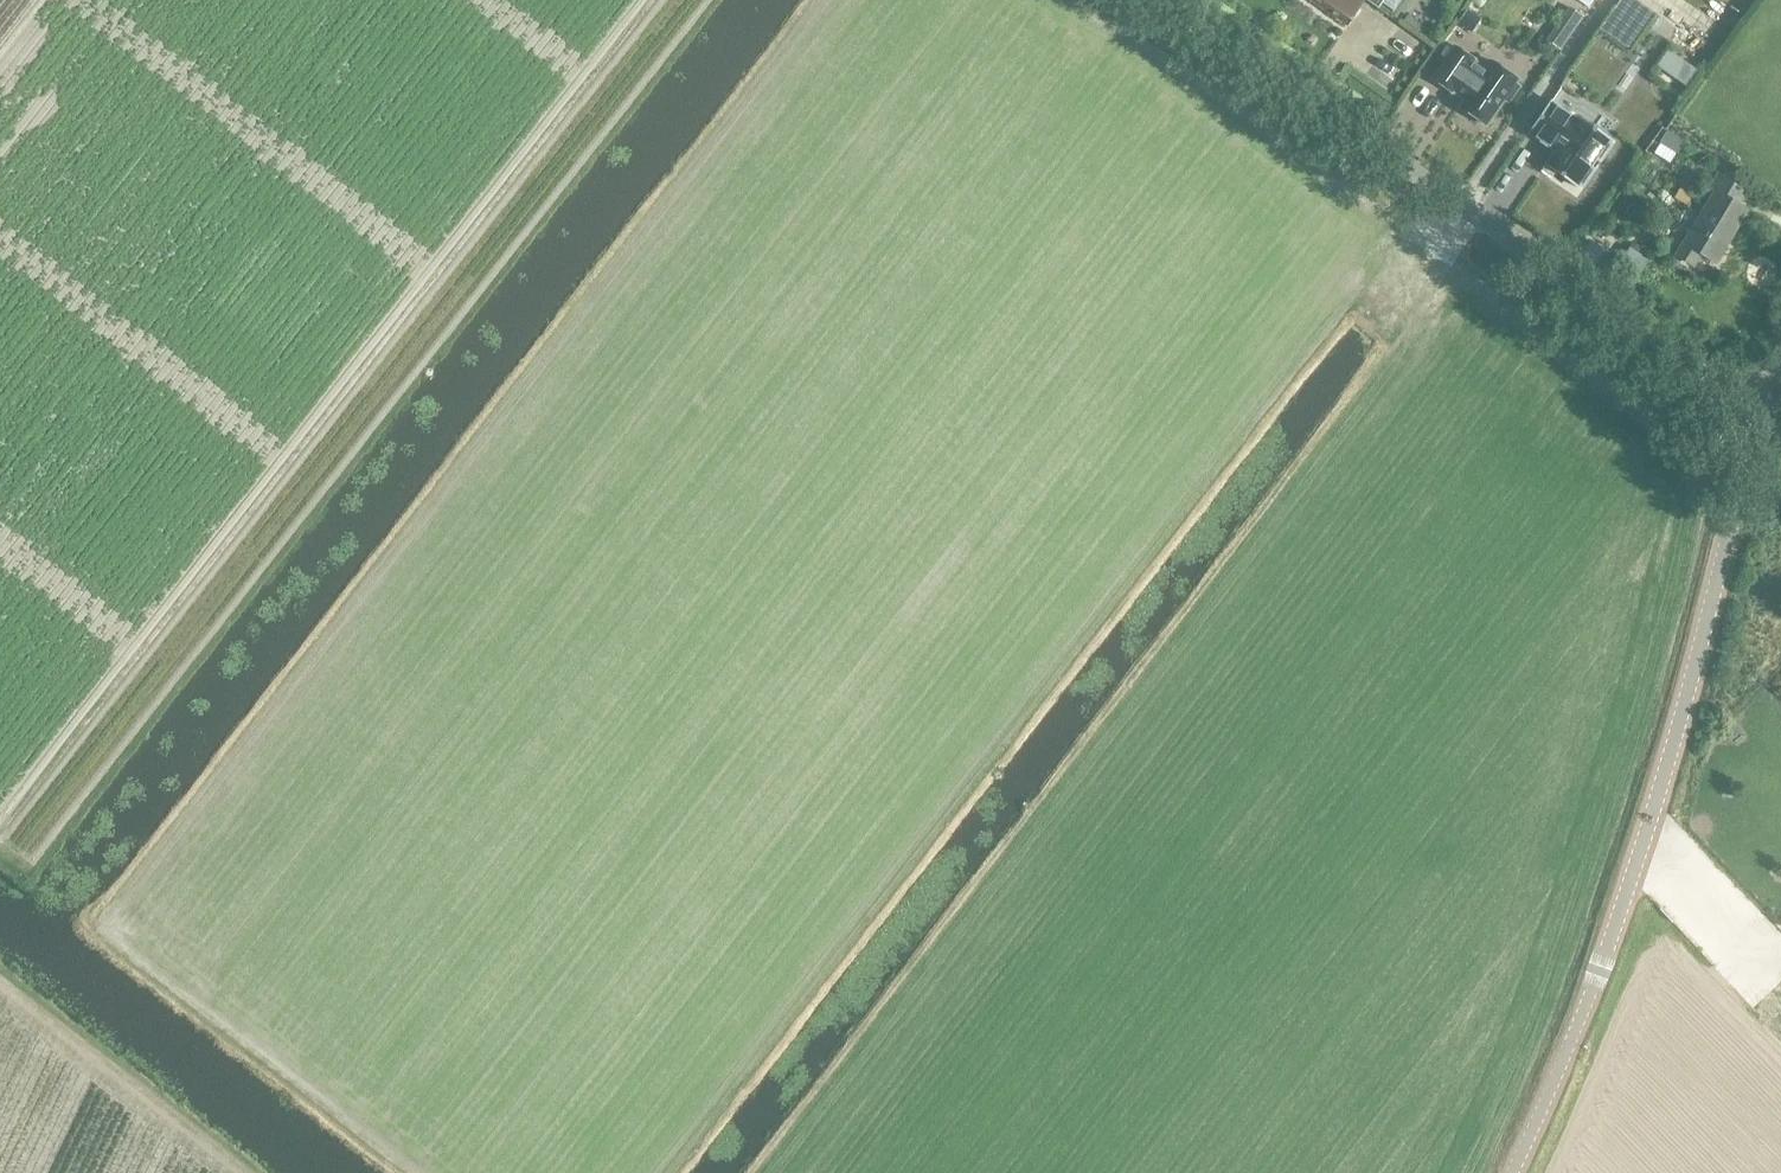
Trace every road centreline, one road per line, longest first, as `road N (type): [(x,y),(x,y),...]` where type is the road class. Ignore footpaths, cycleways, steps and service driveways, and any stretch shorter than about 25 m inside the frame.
road 1 (tertiary): [(1511,1172),(1574,1031),(1642,843),(1756,423)]
road 2 (unclassified): [(1756,423),(1393,155),(1165,0)]

